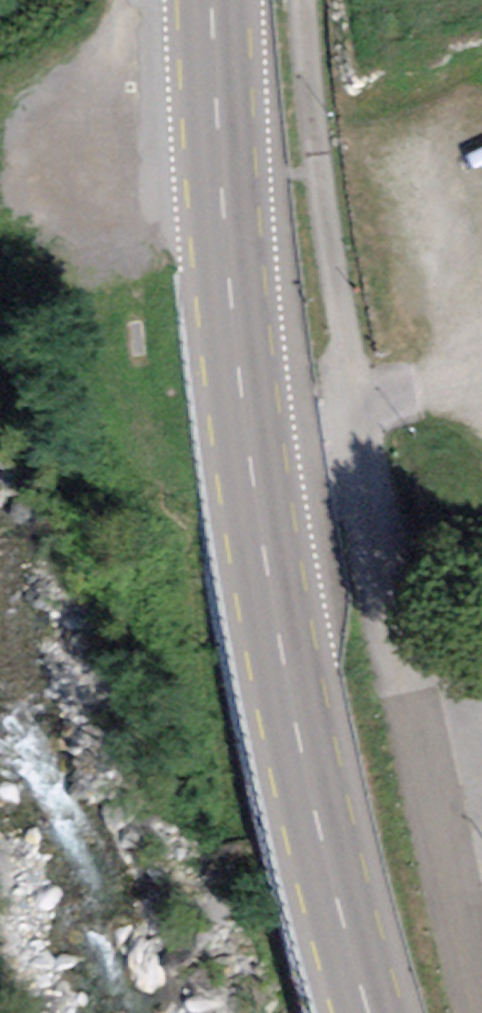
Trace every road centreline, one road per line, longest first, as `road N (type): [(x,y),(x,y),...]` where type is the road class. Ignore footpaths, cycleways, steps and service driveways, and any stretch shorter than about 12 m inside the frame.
road 1 (secondary): [(213,0),(230,289),(280,664),(366,1012)]
road 2 (residential): [(336,293),(368,504),(479,1012)]
road 3 (track): [(140,0),(150,120),(220,175)]

